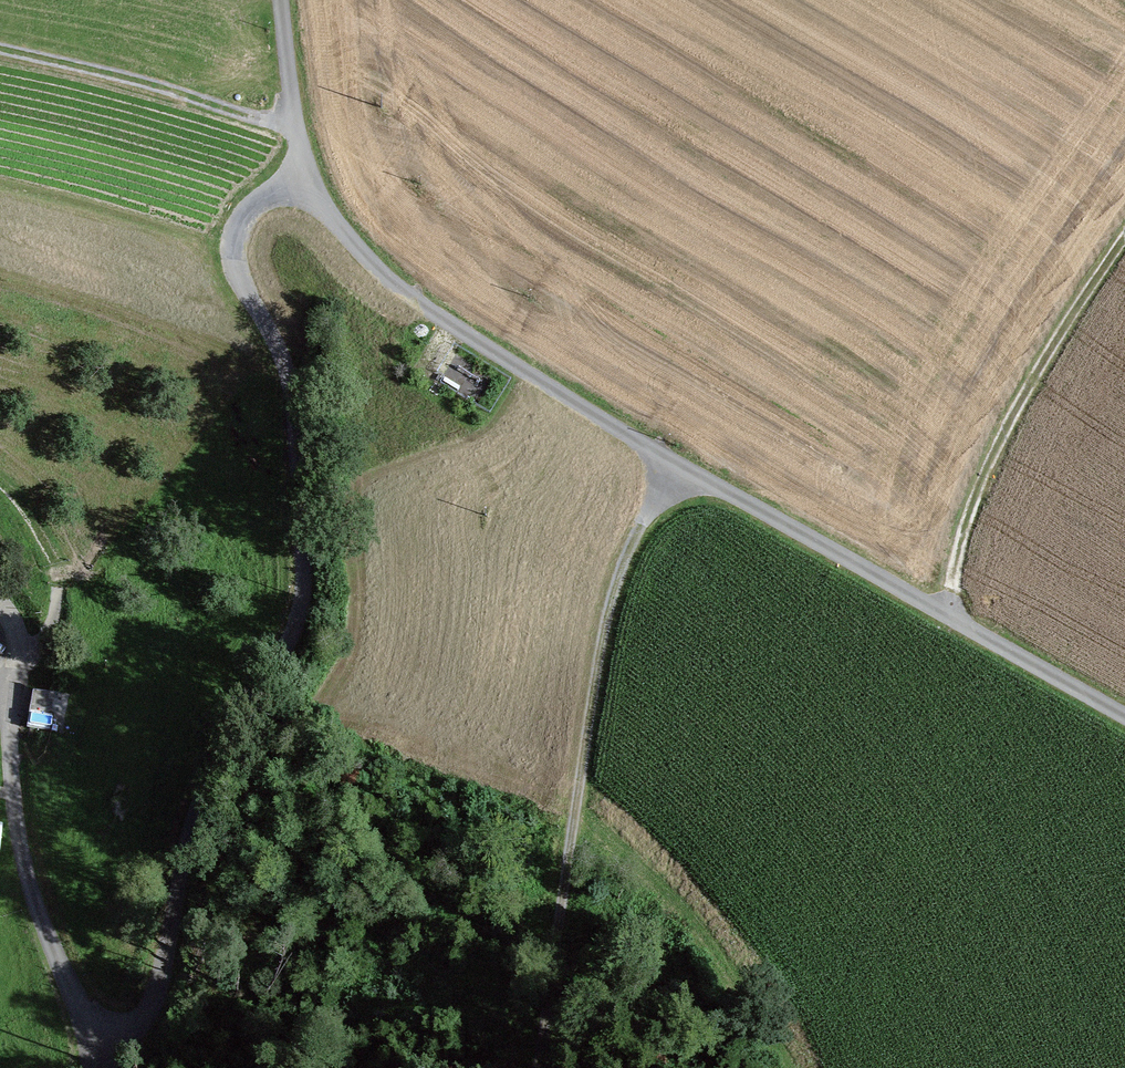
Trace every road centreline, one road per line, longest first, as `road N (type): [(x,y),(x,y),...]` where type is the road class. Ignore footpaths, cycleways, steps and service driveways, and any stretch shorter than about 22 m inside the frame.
road 1 (track): [(104,1067),(154,995),(198,801),(291,639),(304,595),(292,395),(235,247),(261,203),(306,195)]
road 2 (track): [(537,1067),(608,612),(628,547),(676,467)]
road 3 (track): [(676,467),(1124,722)]
road 4 (track): [(306,195),(402,291),(676,467)]
road 5 (track): [(0,622),(7,635),(17,831),(44,931),(113,1052)]
road 6 (track): [(1124,244),(1042,366),(979,488),(959,553),(952,623)]
road 7 (track): [(0,51),(295,129)]
road 8 (track): [(277,0),(306,195)]

